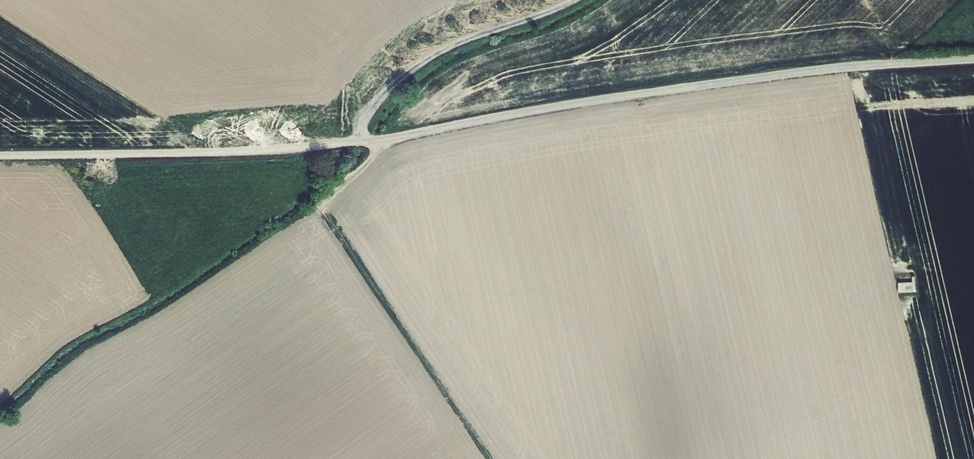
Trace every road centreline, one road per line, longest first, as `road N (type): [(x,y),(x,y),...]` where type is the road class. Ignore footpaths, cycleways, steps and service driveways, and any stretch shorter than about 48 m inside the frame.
road 1 (unclassified): [(0,156),(375,141),(657,91),(973,58)]
road 2 (track): [(324,208),(485,458)]
road 3 (track): [(570,0),(447,46),(364,118),(361,142)]

